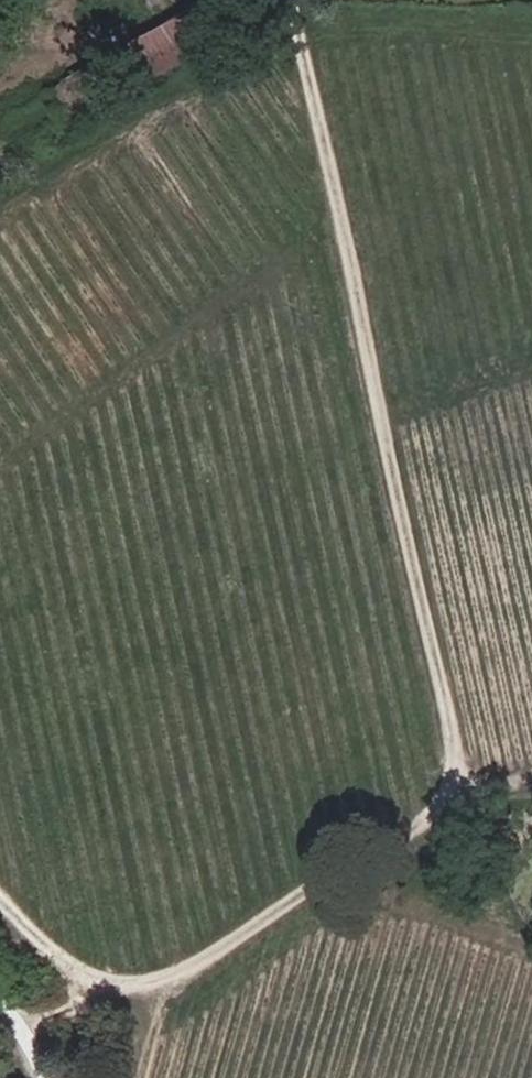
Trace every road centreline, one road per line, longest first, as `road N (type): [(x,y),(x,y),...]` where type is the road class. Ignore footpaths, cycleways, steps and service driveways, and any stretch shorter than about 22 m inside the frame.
road 1 (unclassified): [(299,0),(467,794)]

